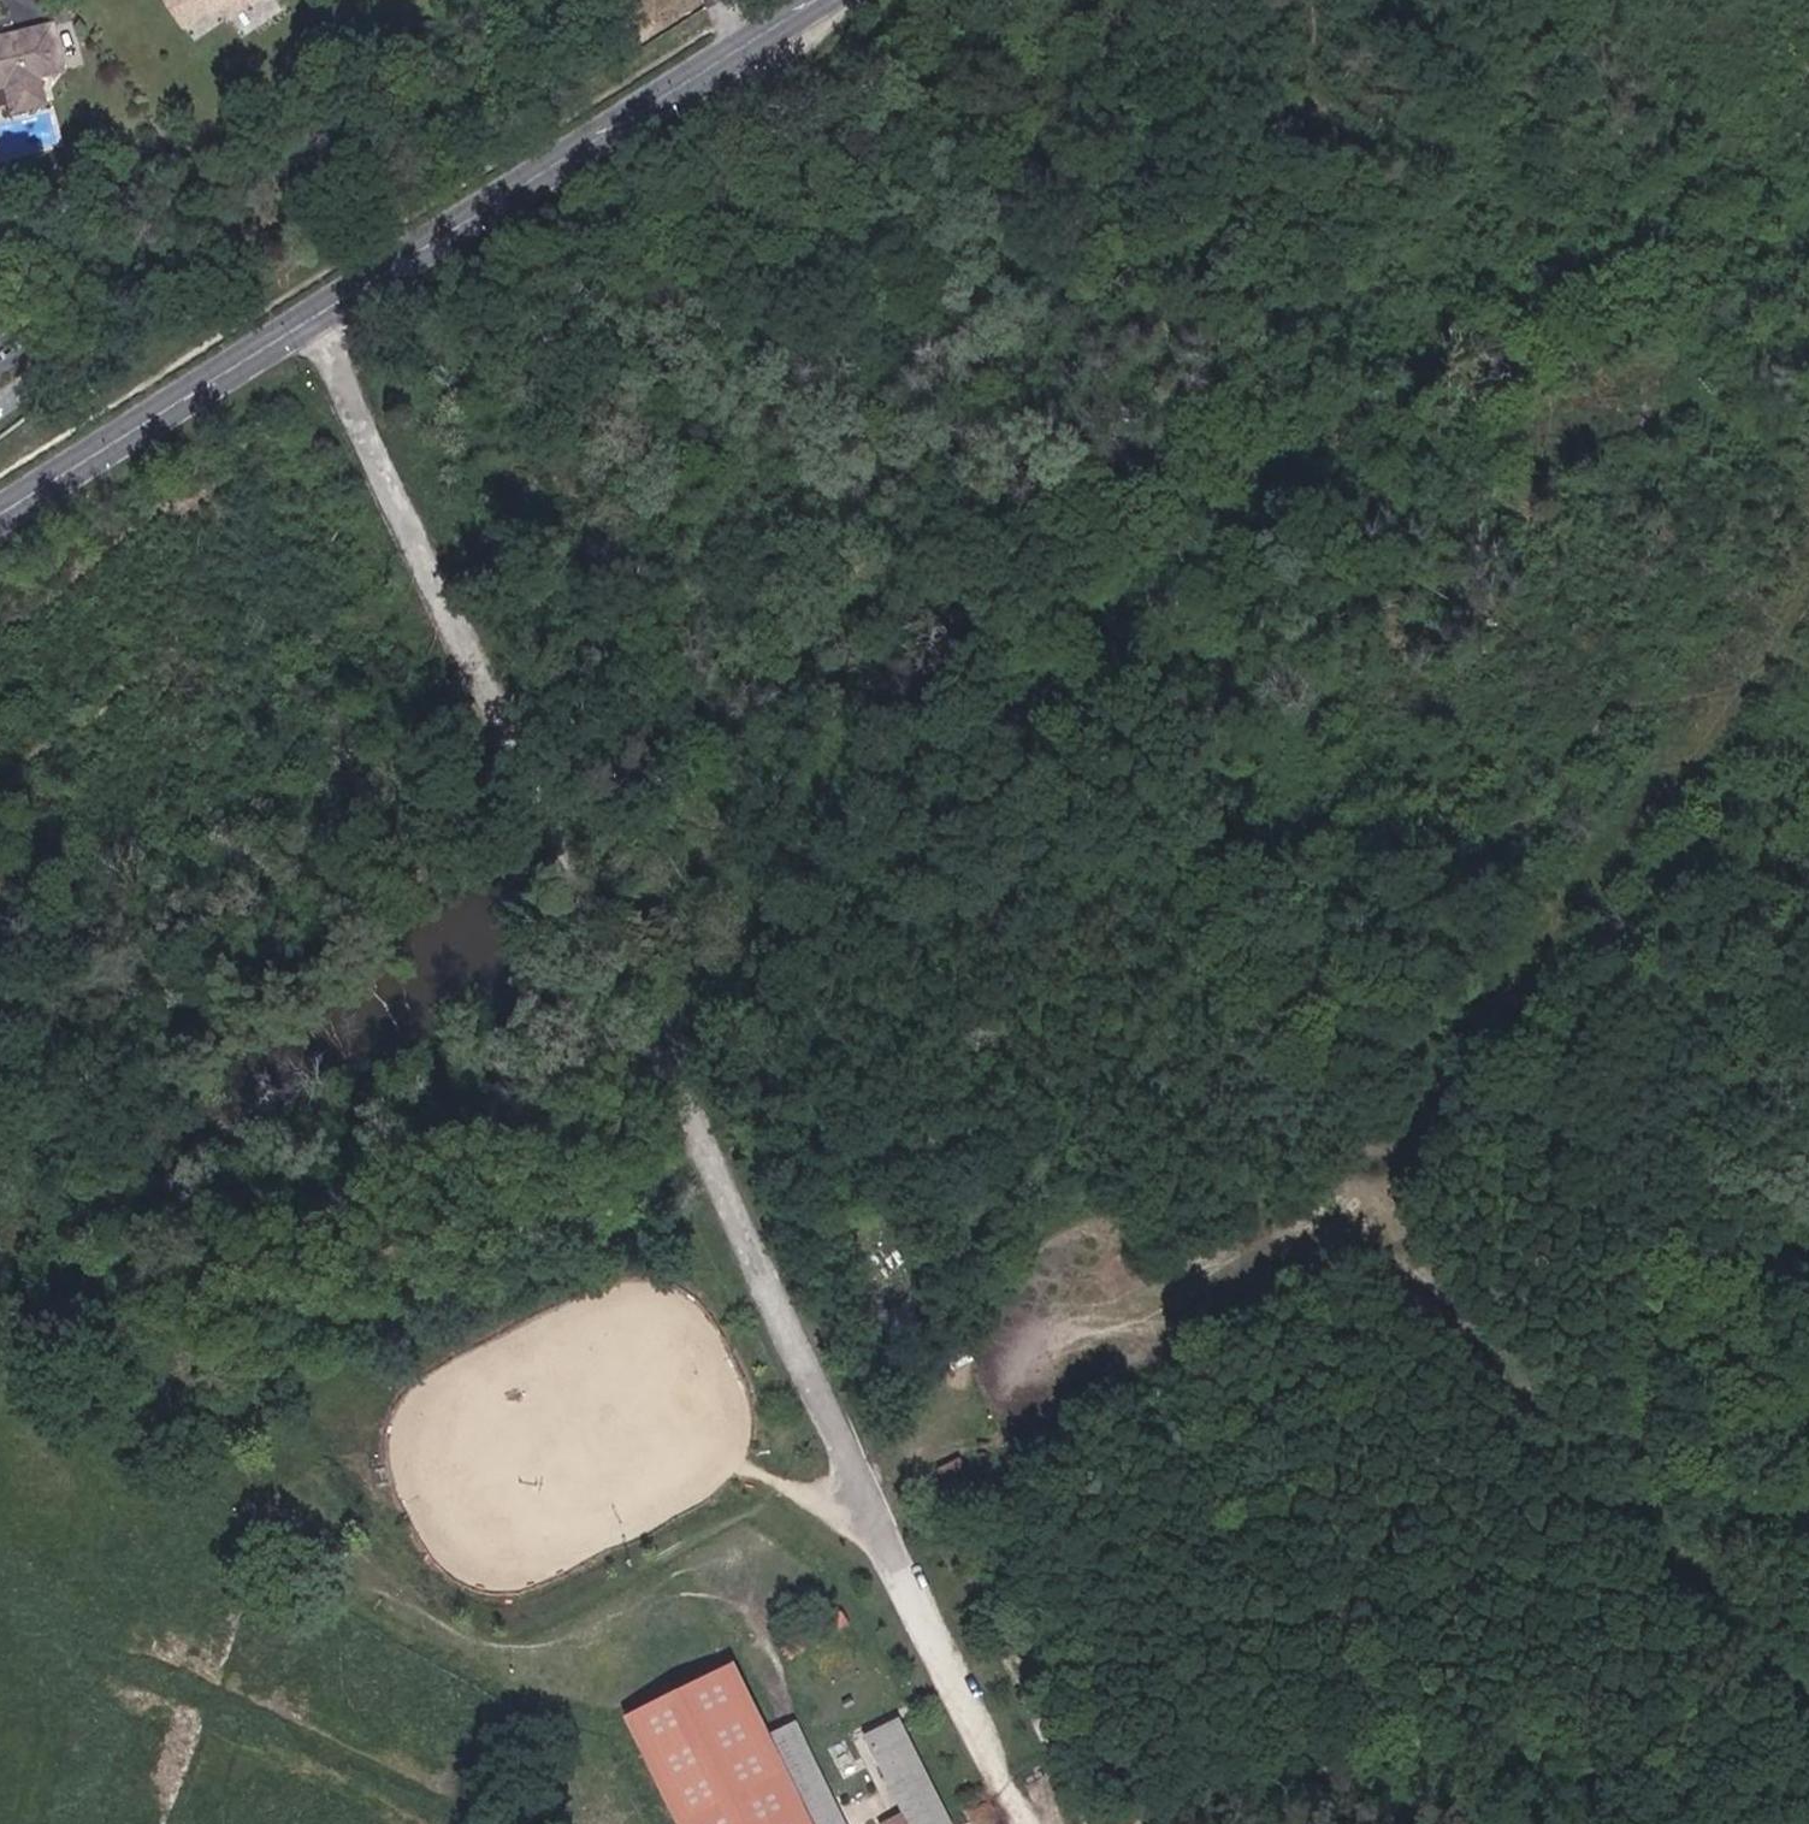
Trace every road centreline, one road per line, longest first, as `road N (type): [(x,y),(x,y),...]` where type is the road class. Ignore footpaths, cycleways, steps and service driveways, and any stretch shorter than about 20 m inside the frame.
road 1 (track): [(1066,1823),(313,319)]
road 2 (secondary): [(0,517),(820,0)]

